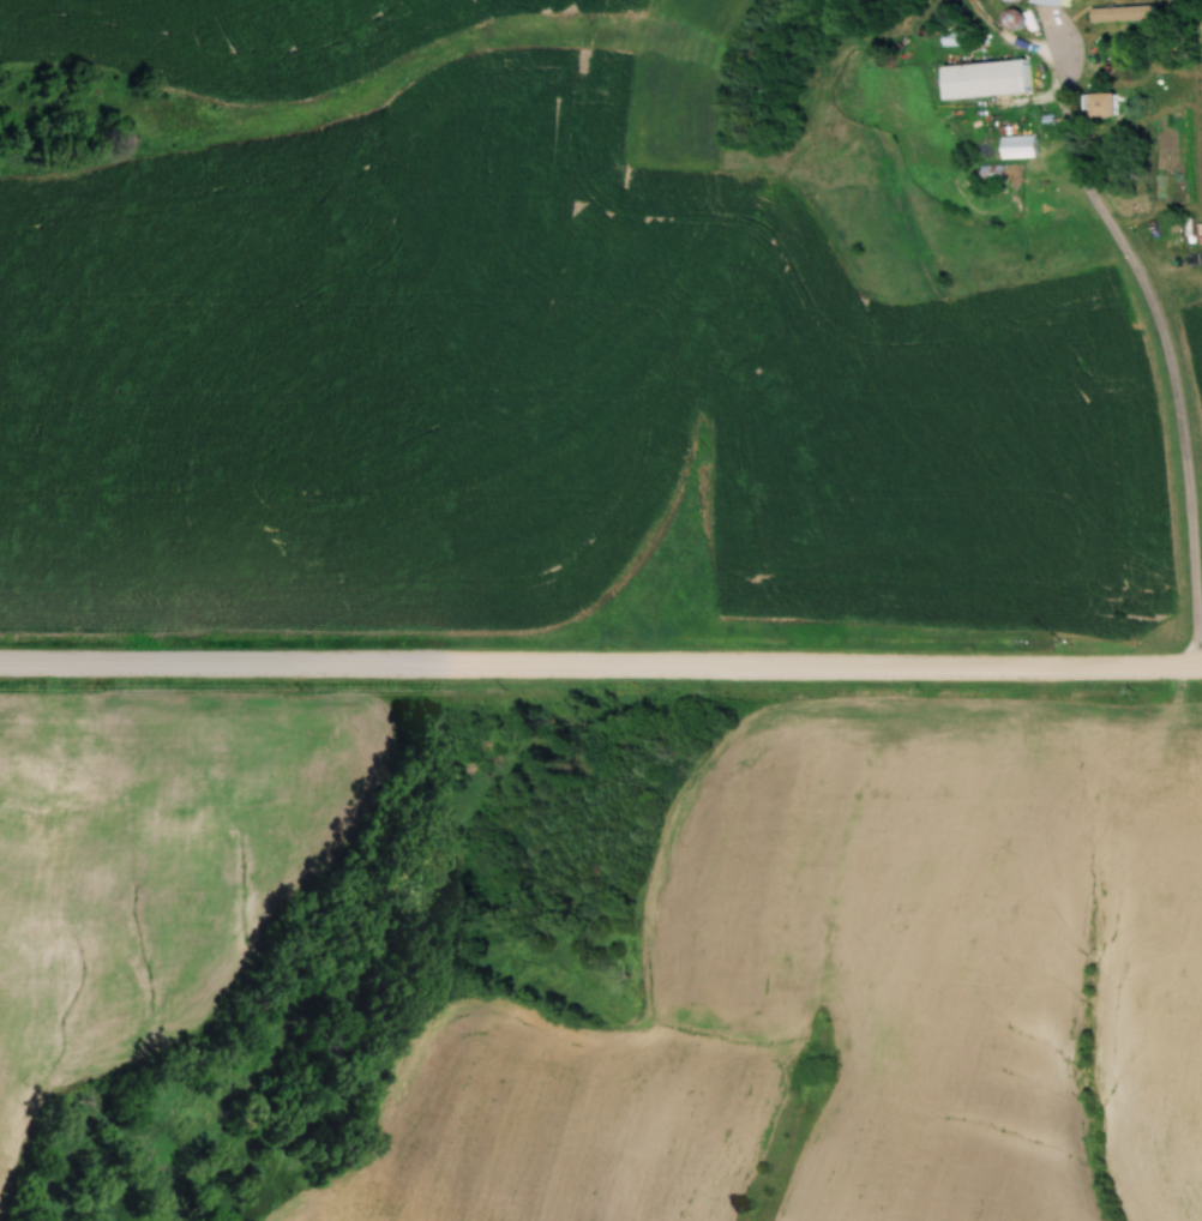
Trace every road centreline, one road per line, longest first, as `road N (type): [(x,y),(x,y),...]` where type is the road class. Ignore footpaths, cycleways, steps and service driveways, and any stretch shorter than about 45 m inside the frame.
road 1 (residential): [(1201,667),(0,663)]

